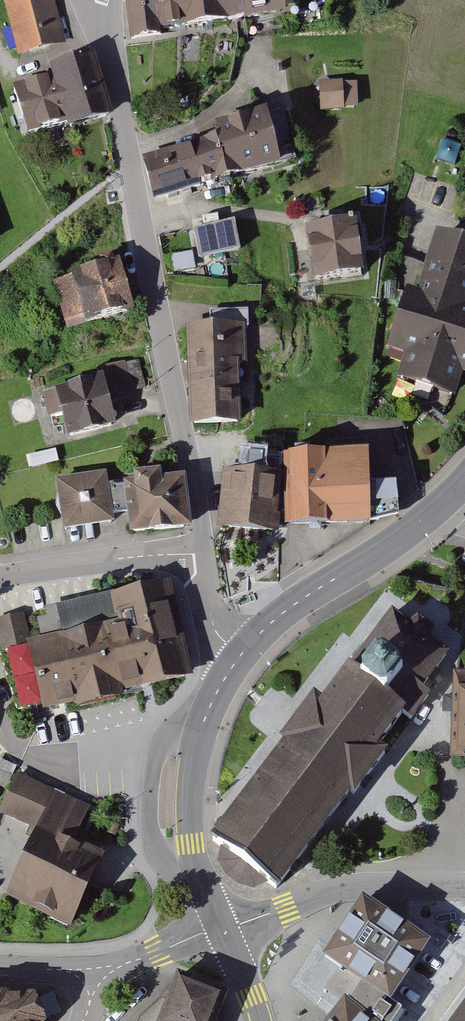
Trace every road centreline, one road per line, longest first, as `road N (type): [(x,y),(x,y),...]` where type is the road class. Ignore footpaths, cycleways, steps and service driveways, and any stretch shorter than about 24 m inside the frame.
road 1 (residential): [(204,553),(102,24)]
road 2 (secondary): [(240,656),(203,720),(189,803),(196,869),(222,928)]
road 3 (tertiary): [(222,928),(354,890),(464,887)]
road 4 (secondary): [(438,510),(271,623),(240,656)]
road 5 (residential): [(204,553),(0,581)]
road 6 (tertiary): [(222,928),(92,978)]

